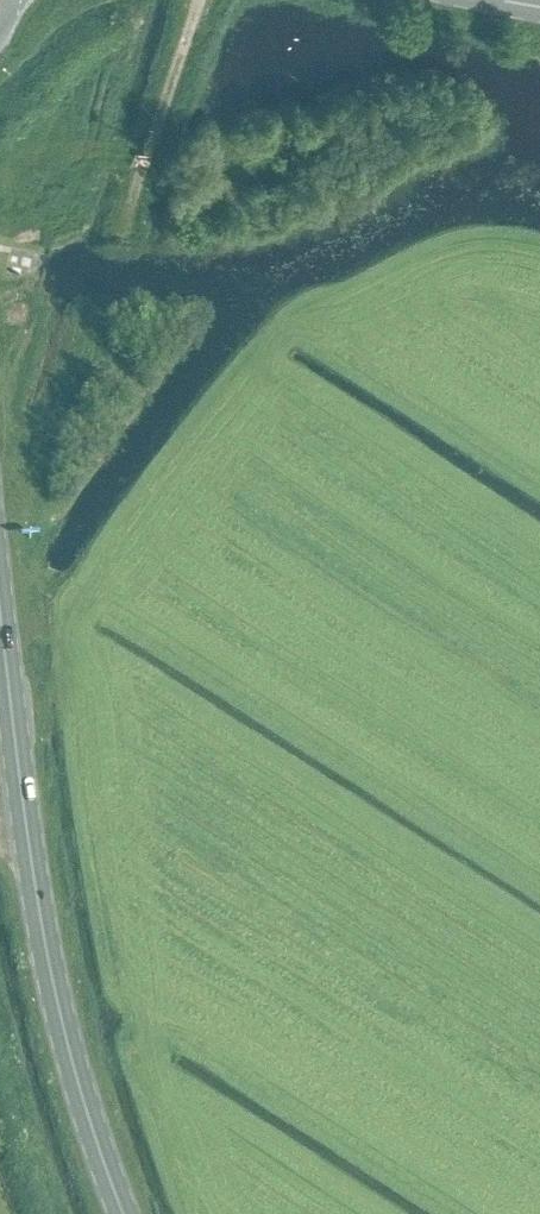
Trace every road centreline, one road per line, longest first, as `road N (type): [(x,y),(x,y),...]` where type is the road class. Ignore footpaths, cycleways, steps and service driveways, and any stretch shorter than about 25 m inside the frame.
road 1 (primary): [(0,621),(55,997),(121,1213)]

